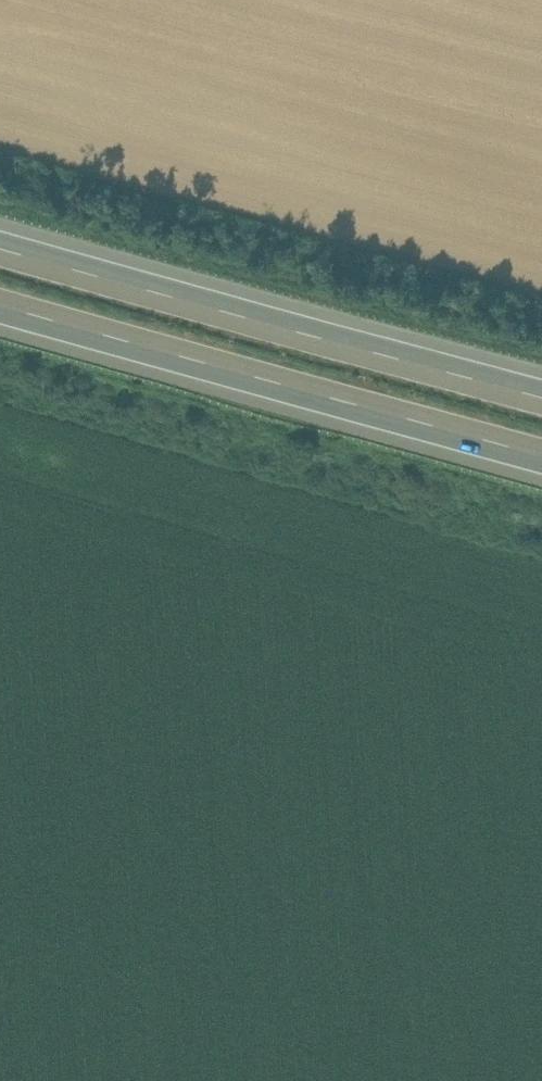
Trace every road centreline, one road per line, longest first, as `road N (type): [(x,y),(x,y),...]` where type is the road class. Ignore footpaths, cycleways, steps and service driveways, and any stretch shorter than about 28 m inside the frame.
road 1 (motorway): [(0,297),(541,447)]
road 2 (motorway): [(541,388),(0,240)]

